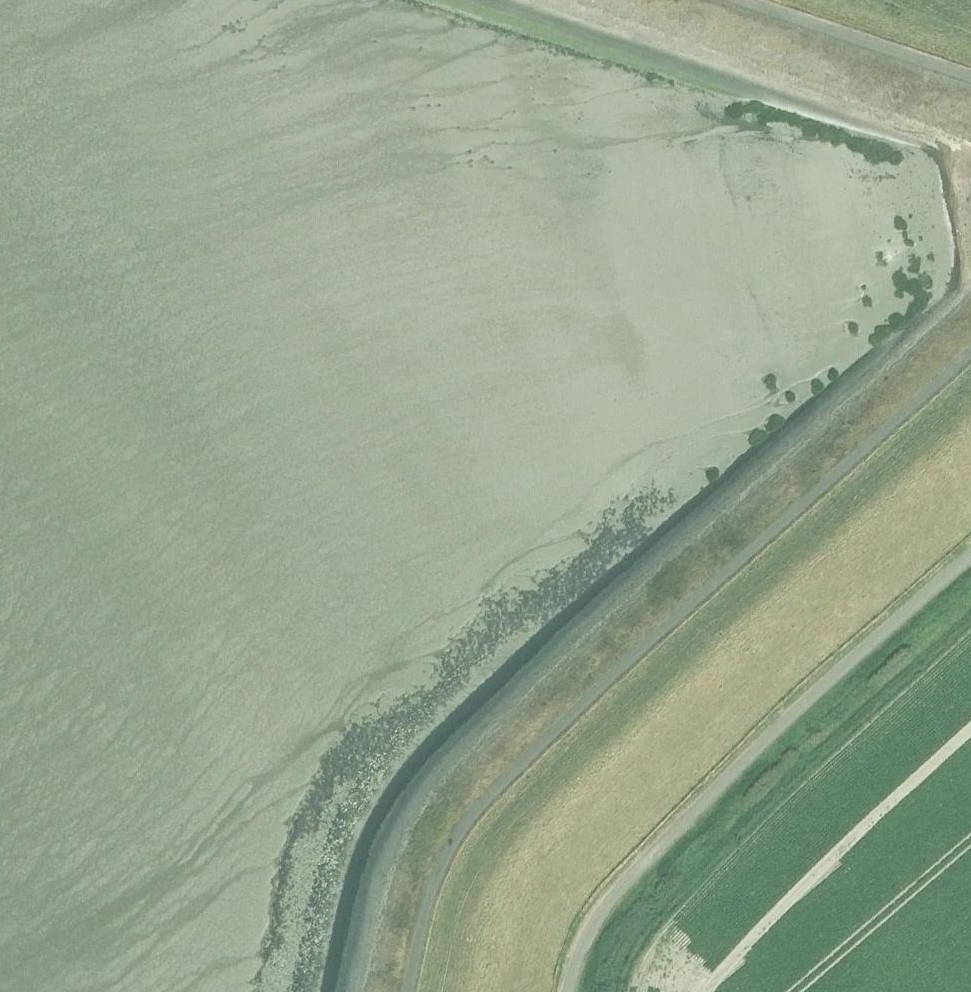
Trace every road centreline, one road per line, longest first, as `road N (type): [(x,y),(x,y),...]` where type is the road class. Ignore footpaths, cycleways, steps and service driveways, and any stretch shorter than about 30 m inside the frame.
road 1 (unclassified): [(573,991),(578,961),(605,909),(818,696),(970,561)]

